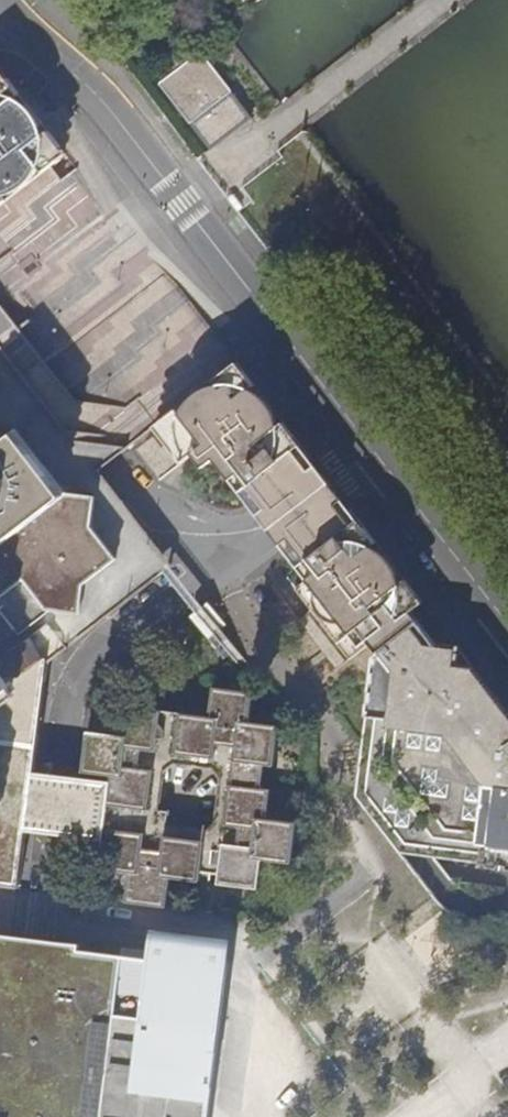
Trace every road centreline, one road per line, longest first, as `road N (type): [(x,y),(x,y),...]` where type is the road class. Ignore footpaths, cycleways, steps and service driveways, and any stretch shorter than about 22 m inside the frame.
road 1 (residential): [(358,436),(108,112),(0,11)]
road 2 (residential): [(13,1116),(67,695)]
road 3 (residential): [(358,436),(74,651),(67,695)]
road 4 (residential): [(67,695),(386,473)]
road 5 (residential): [(507,631),(386,473)]

